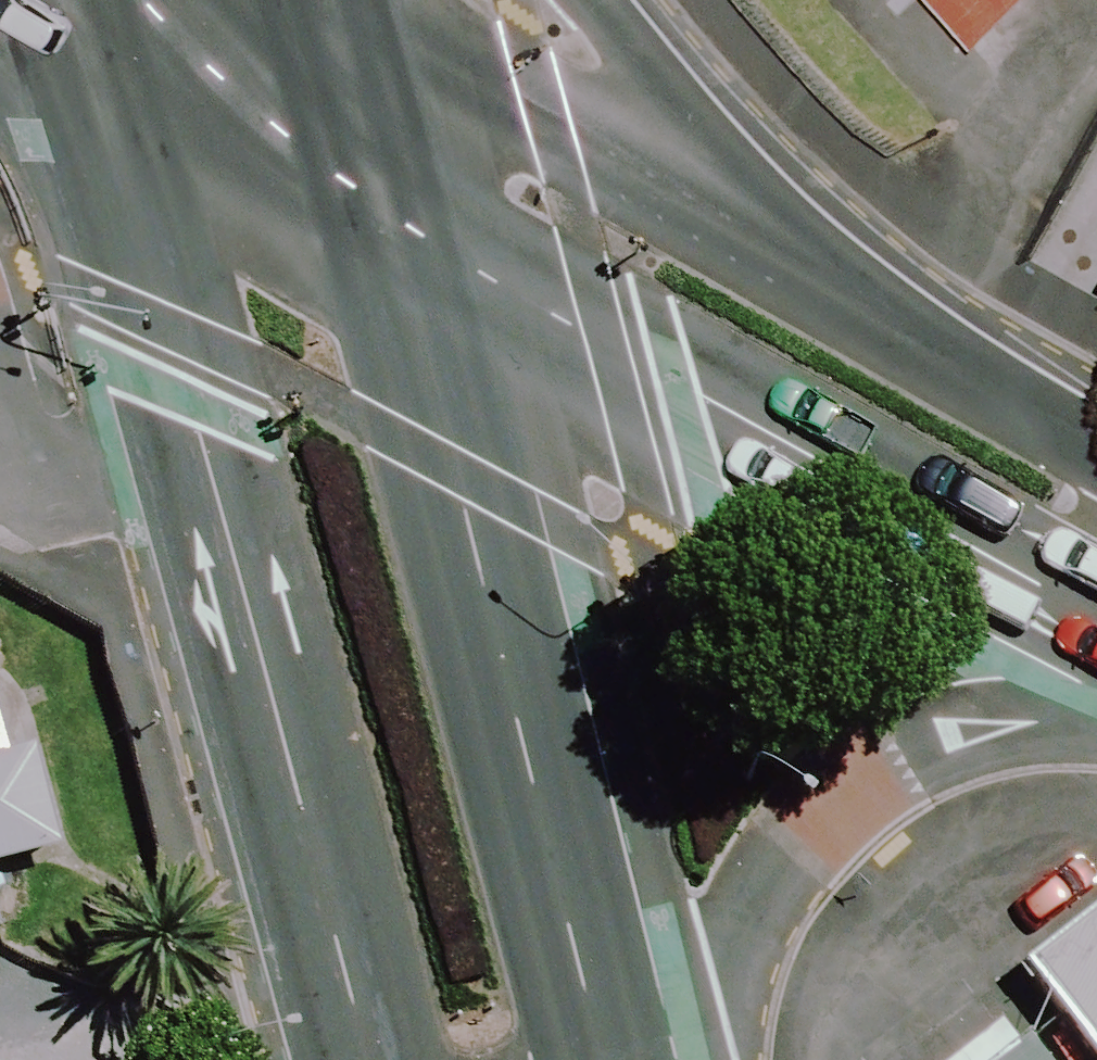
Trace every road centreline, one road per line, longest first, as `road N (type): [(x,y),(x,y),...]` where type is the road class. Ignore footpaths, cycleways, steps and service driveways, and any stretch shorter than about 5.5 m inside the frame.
road 1 (secondary): [(416,1059),(342,927),(98,31)]
road 2 (secondary): [(388,261),(573,962),(567,1059)]
road 3 (secondary): [(1096,603),(1032,599),(733,463),(621,406),(388,261)]
road 4 (secondary): [(369,0),(1016,402)]
road 5 (secondary): [(1096,714),(944,729),(841,790),(785,855),(690,1059)]
road 6 (secondary): [(607,0),(1016,402)]
road 7 (secondary): [(388,261),(98,31)]
road 8 (secondary): [(313,0),(388,261)]

